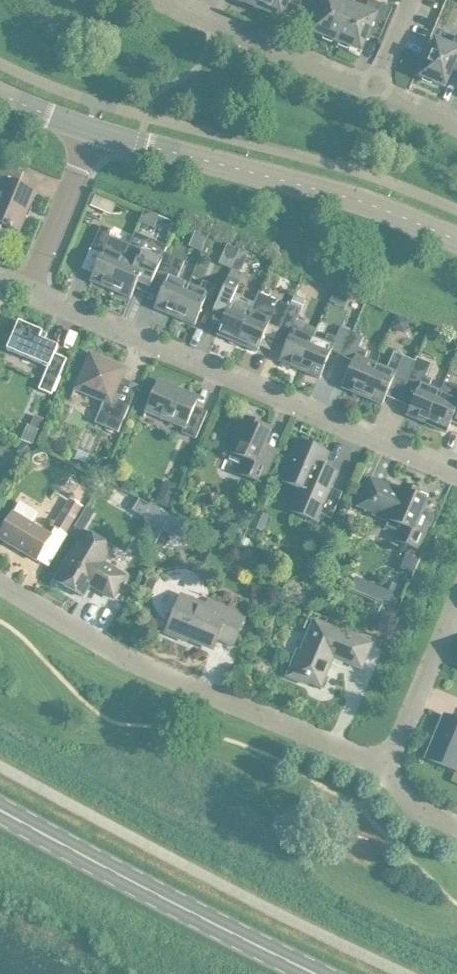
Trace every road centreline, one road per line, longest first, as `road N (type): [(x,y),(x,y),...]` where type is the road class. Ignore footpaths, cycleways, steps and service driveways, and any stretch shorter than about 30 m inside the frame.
road 1 (residential): [(456,479),(30,293)]
road 2 (residential): [(387,775),(122,660),(0,583)]
road 3 (tertiary): [(456,242),(341,198),(92,132)]
road 4 (primary): [(316,973),(0,811)]
road 5 (residential): [(381,93),(158,0)]
road 6 (residential): [(387,775),(456,602)]
road 7 (residential): [(30,293),(92,132)]

